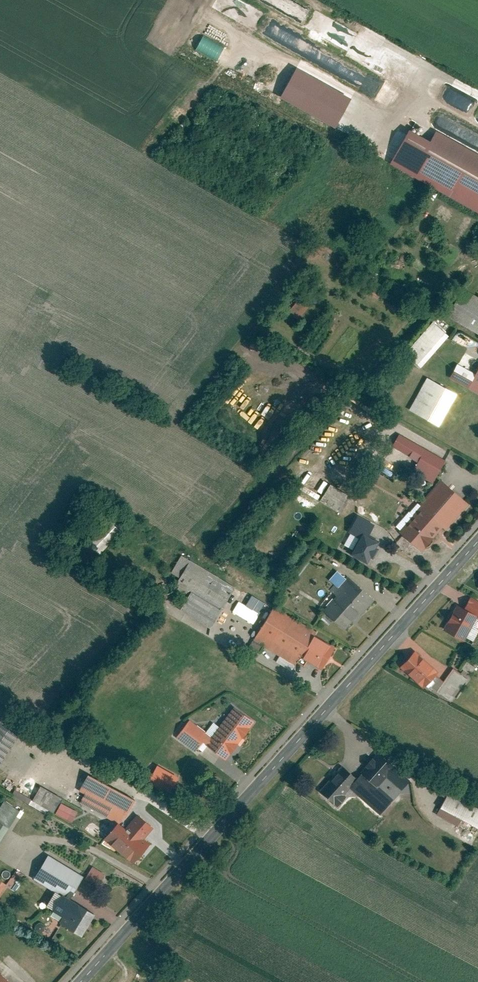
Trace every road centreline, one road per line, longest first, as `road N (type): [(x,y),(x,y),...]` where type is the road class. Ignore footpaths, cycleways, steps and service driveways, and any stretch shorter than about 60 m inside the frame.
road 1 (tertiary): [(79,981),(477,538)]

